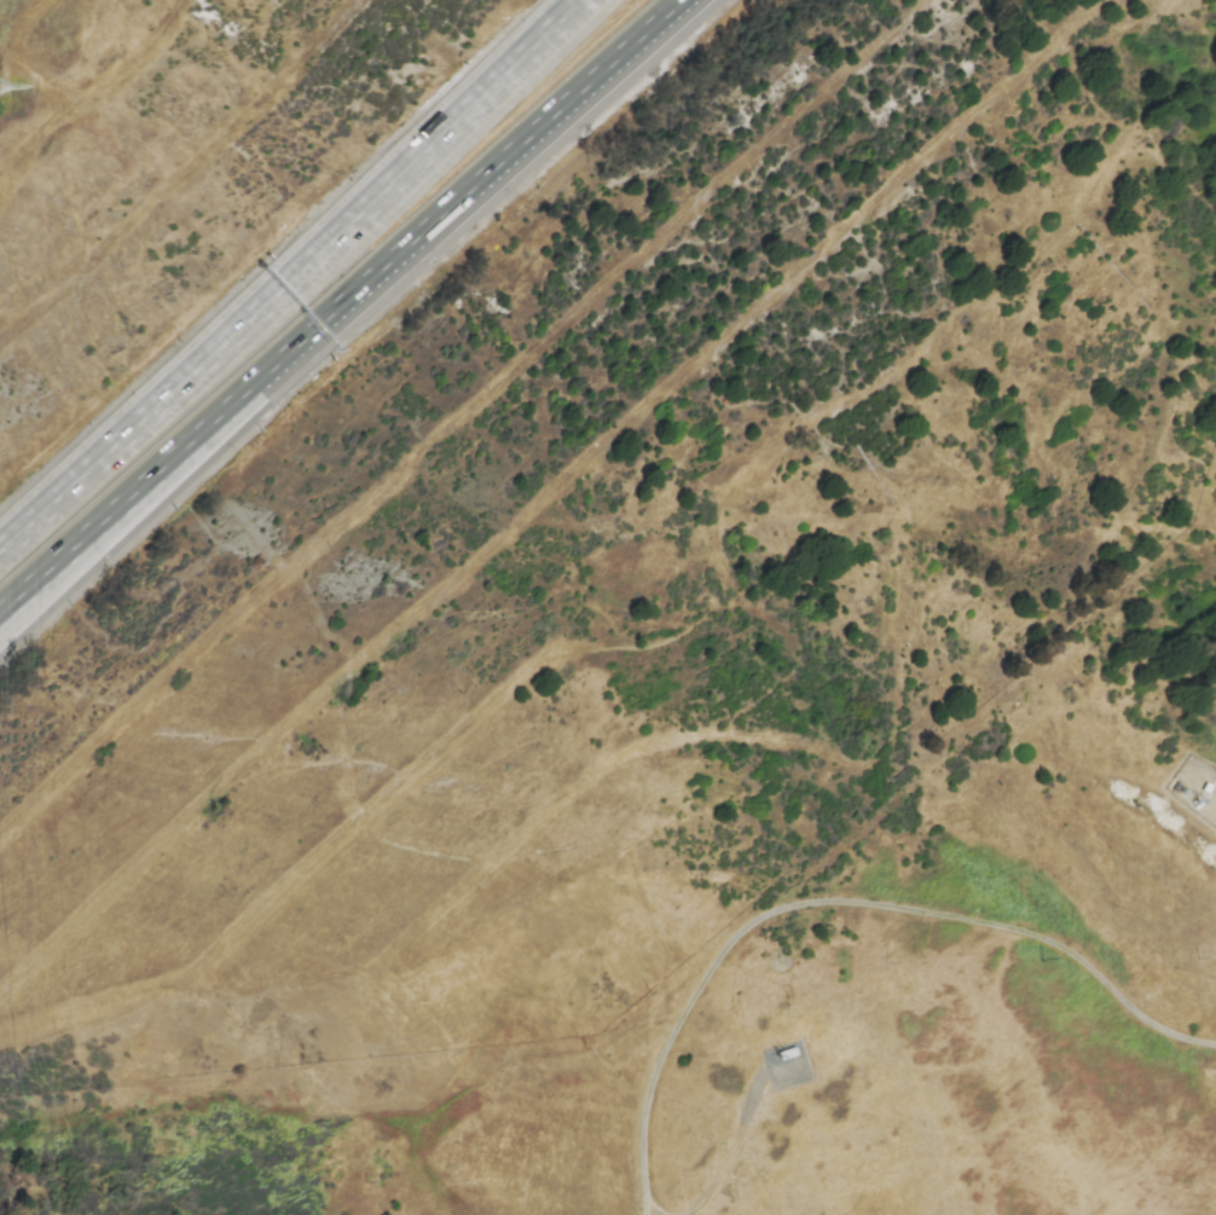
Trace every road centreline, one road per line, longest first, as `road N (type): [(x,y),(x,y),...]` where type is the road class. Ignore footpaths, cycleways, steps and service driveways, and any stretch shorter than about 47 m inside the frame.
road 1 (track): [(649,1214),(645,1132),(665,1058),(737,941),(800,908),(853,906),(1049,942),(1085,964),(1143,1019),(1215,1050)]
road 2 (motorway): [(584,0),(204,366)]
road 3 (motorway): [(315,332),(692,0)]
road 4 (motorway): [(0,614),(315,332)]
road 5 (motorway): [(204,366),(0,549)]
road 6 (track): [(757,1099),(728,1164),(688,1214)]

